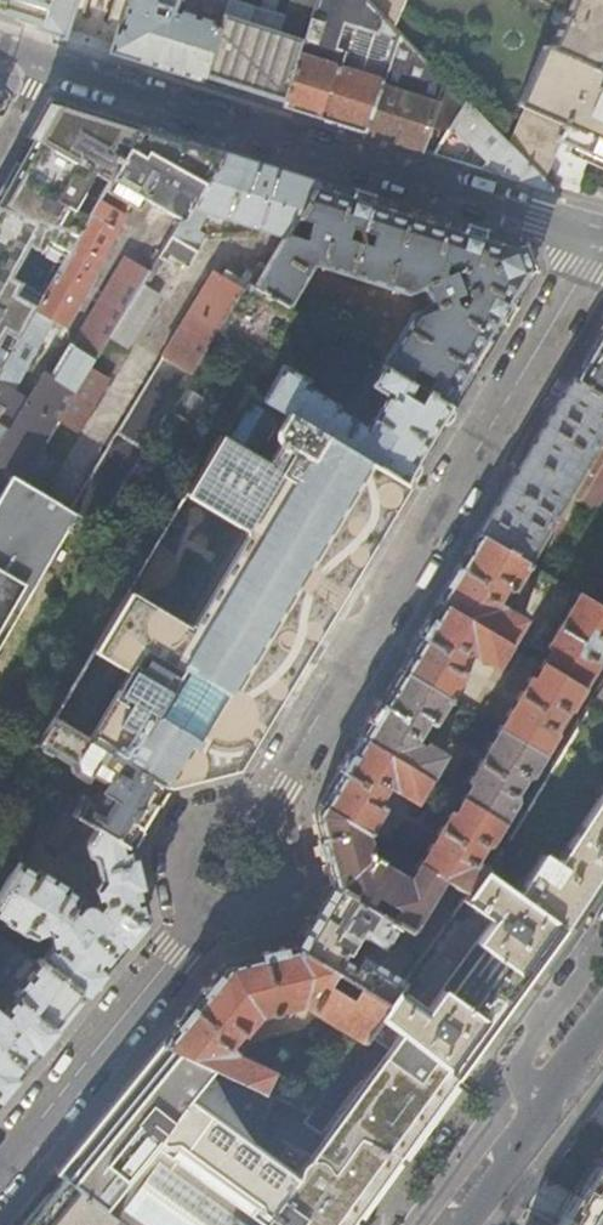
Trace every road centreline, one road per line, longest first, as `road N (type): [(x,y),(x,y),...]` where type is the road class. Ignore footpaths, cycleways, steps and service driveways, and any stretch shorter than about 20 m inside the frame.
road 1 (residential): [(602,241),(258,816)]
road 2 (residential): [(602,239),(0,47)]
road 3 (residential): [(0,1167),(203,914)]
road 4 (residential): [(457,1224),(602,1025)]
road 5 (residential): [(258,816),(223,807),(179,836),(177,888),(203,914)]
road 6 (residential): [(203,914),(248,916),(280,884),(279,839),(258,816)]

